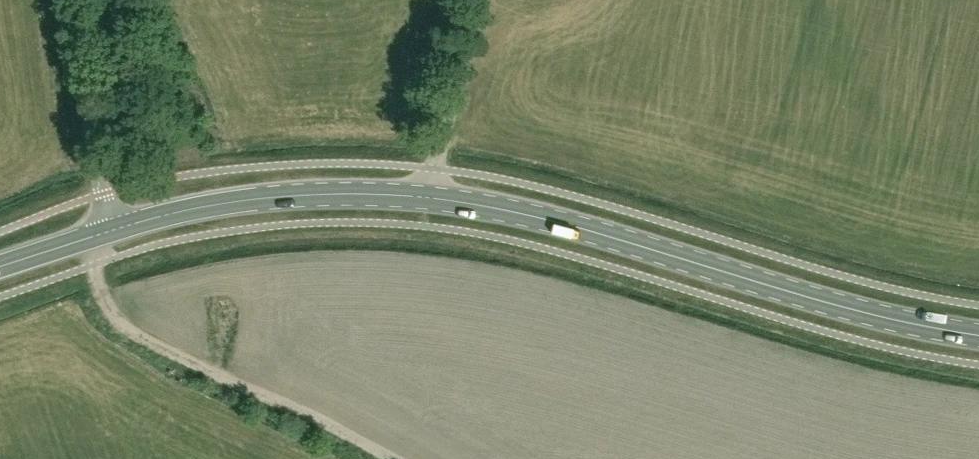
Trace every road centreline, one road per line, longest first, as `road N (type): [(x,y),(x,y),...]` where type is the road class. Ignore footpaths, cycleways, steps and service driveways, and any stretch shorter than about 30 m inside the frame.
road 1 (primary): [(978,337),(460,201),(292,195),(109,230)]
road 2 (unclassified): [(109,230),(72,0)]

